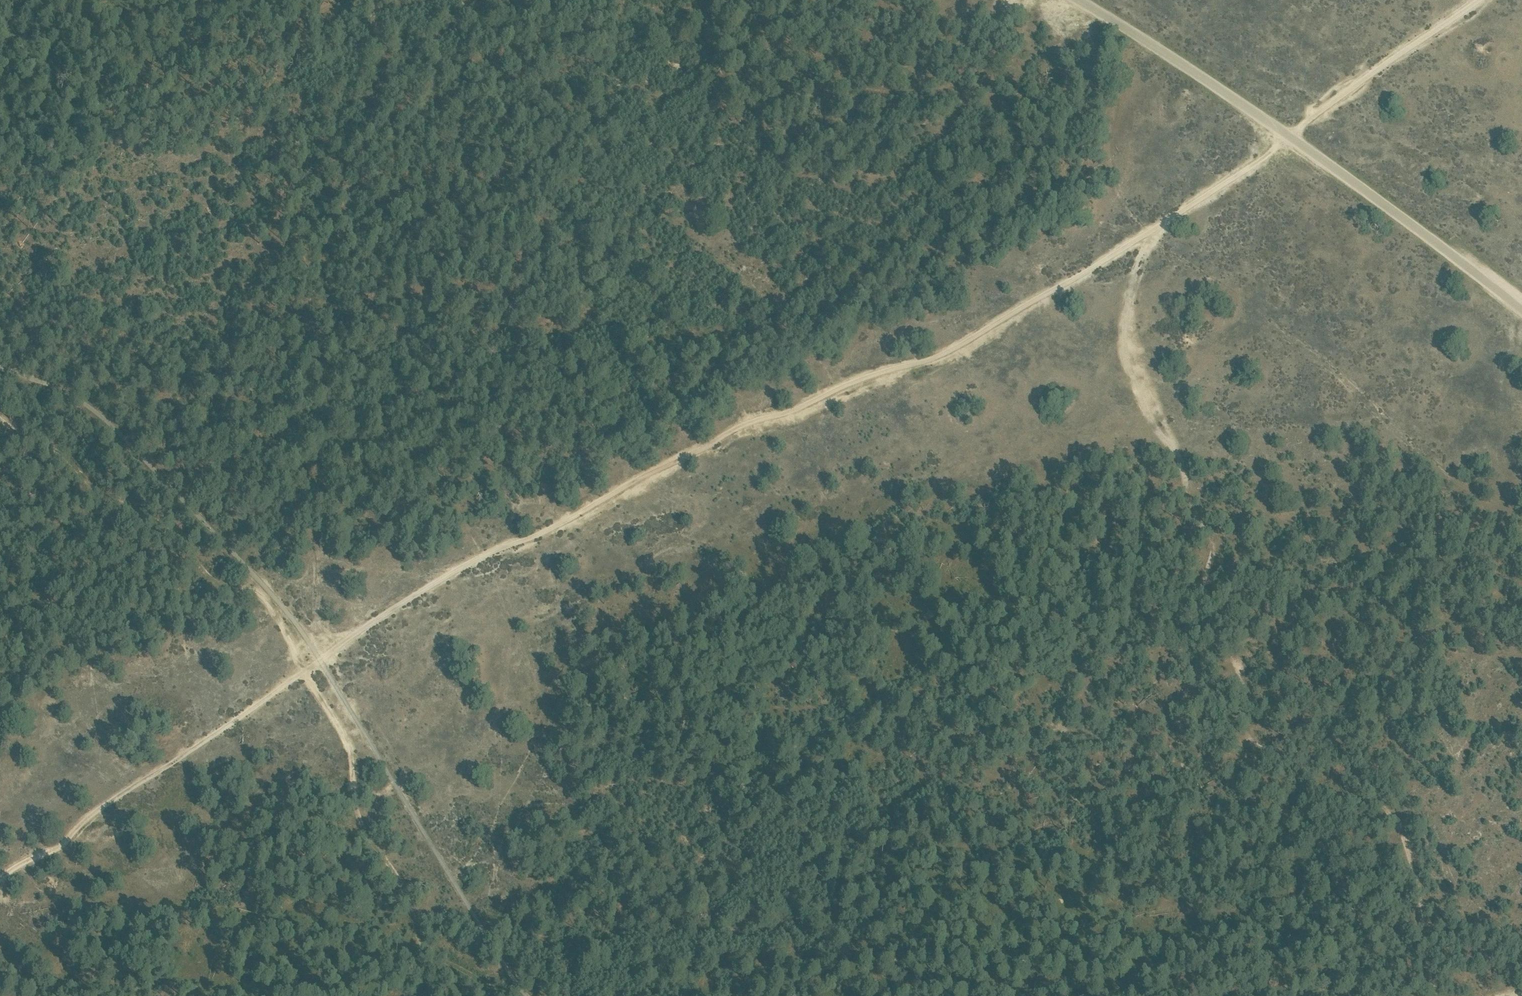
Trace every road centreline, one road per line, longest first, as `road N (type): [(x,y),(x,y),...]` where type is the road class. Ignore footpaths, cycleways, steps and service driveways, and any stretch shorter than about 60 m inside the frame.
road 1 (track): [(1147,237),(966,341),(726,429),(476,560),(289,679),(57,848),(0,878)]
road 2 (unclassified): [(1521,311),(1290,137),(1077,0)]

